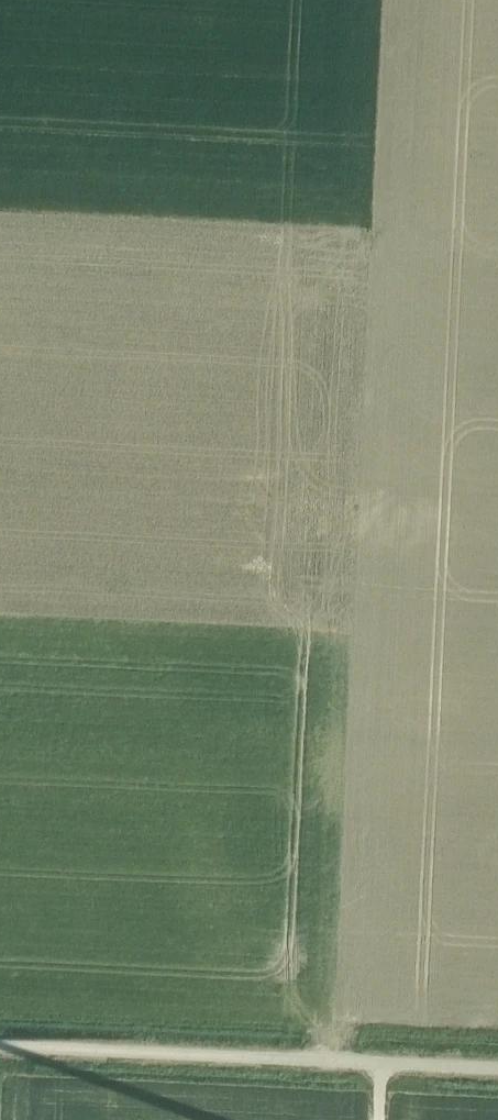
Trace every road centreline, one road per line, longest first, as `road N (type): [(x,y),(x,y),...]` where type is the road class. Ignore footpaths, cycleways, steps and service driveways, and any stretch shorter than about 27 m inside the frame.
road 1 (unclassified): [(497,1068),(0,1045)]

